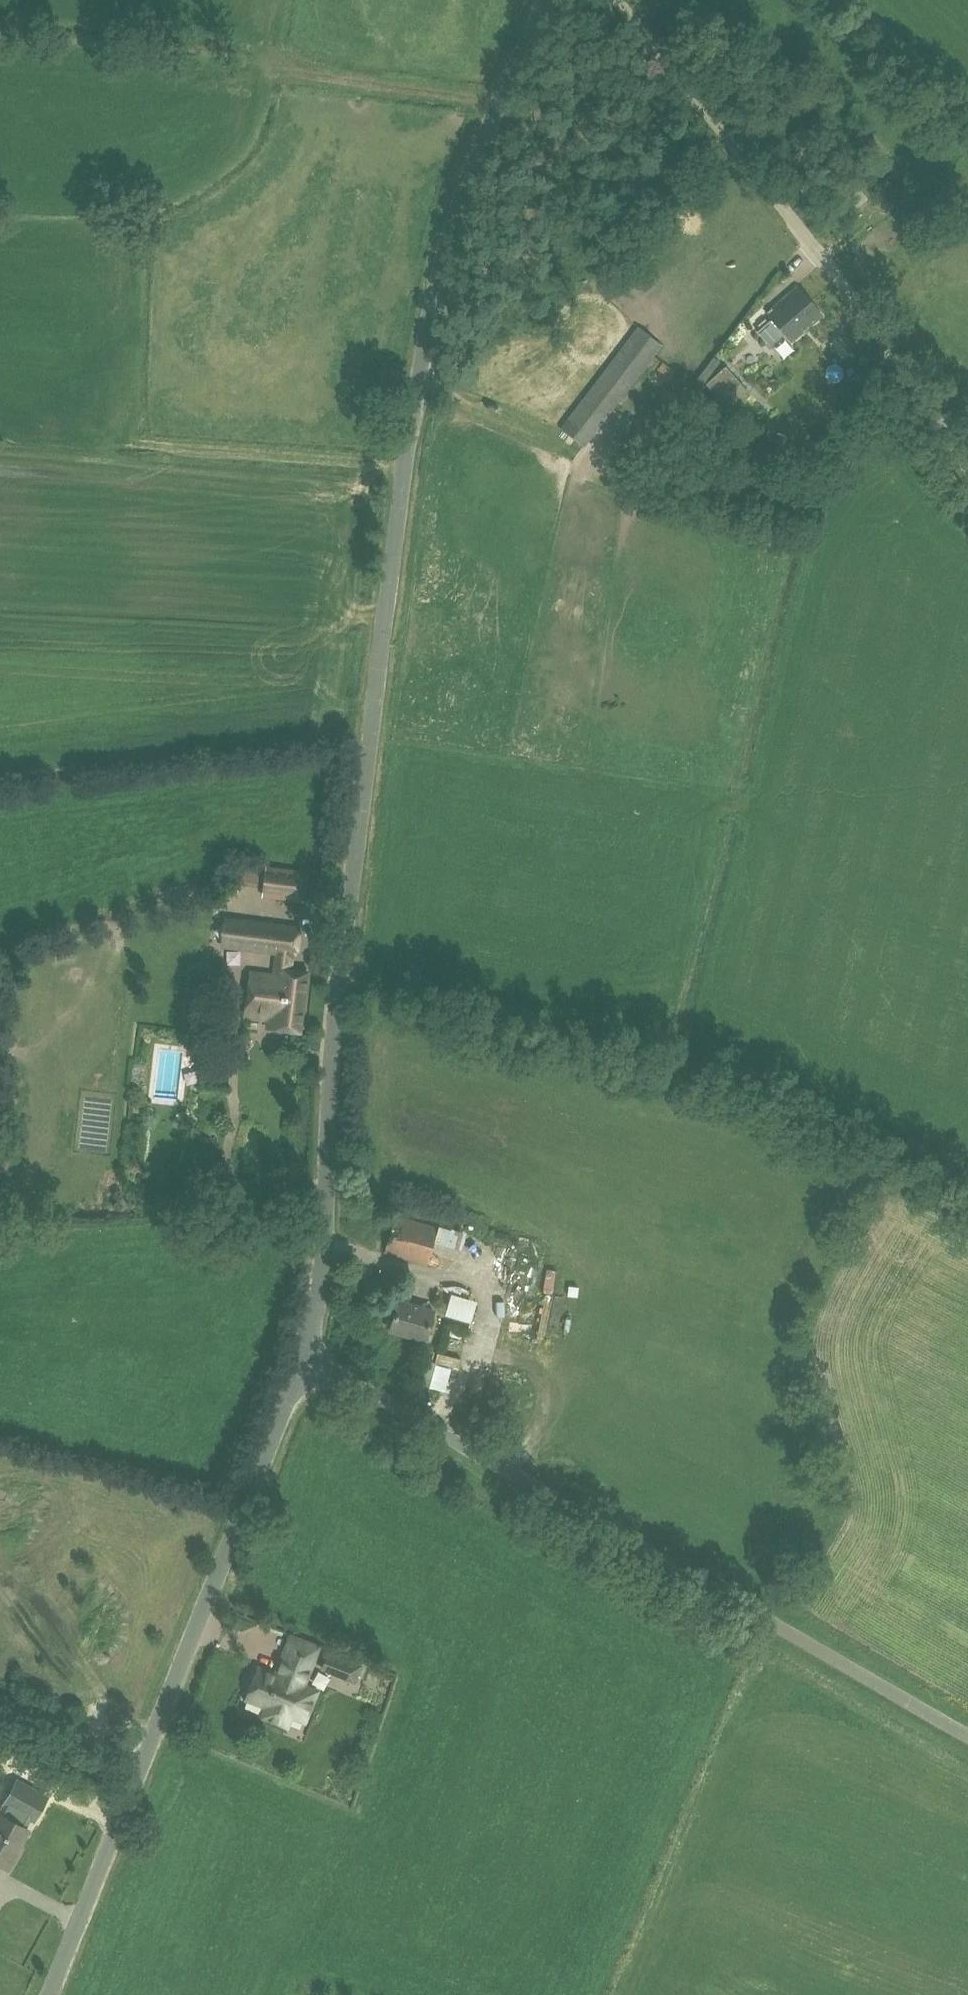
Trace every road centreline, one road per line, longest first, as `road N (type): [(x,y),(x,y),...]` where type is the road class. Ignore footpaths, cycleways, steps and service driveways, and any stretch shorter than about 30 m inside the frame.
road 1 (unclassified): [(306,1356),(323,1267),(375,722),(441,282),(552,0)]
road 2 (unclassified): [(967,1736),(306,1356)]
road 3 (unclassified): [(51,1994),(306,1356)]
road 4 (unclassified): [(967,472),(810,241),(622,0)]
road 5 (track): [(512,100),(288,77),(0,73)]
road 6 (track): [(135,445),(412,470)]

